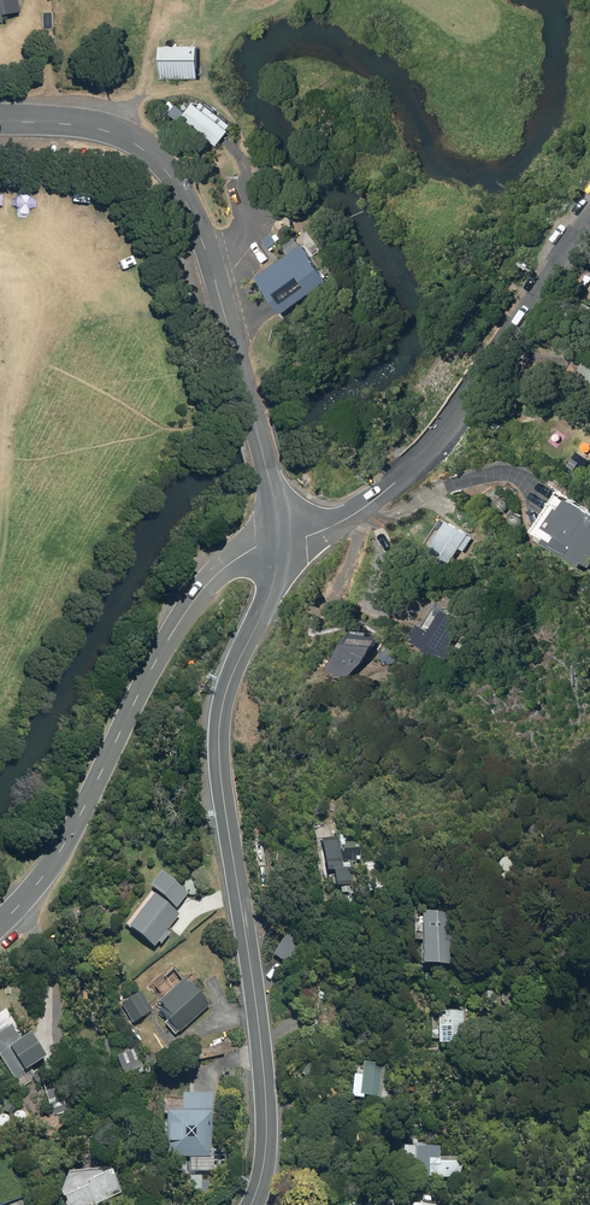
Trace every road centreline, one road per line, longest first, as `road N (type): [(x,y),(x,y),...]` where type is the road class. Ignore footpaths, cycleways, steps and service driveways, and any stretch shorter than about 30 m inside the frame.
road 1 (secondary): [(281,544),(274,590),(228,687),(216,757),(264,1075),(268,1129),(254,1204)]
road 2 (unclassified): [(0,123),(90,126),(139,140),(173,171),(202,225),(281,544)]
road 3 (residential): [(0,924),(62,849),(192,603),(234,558),(261,543),(281,544)]
road 4 (unclassified): [(281,544),(333,529),(411,470),(464,407),(589,222)]

